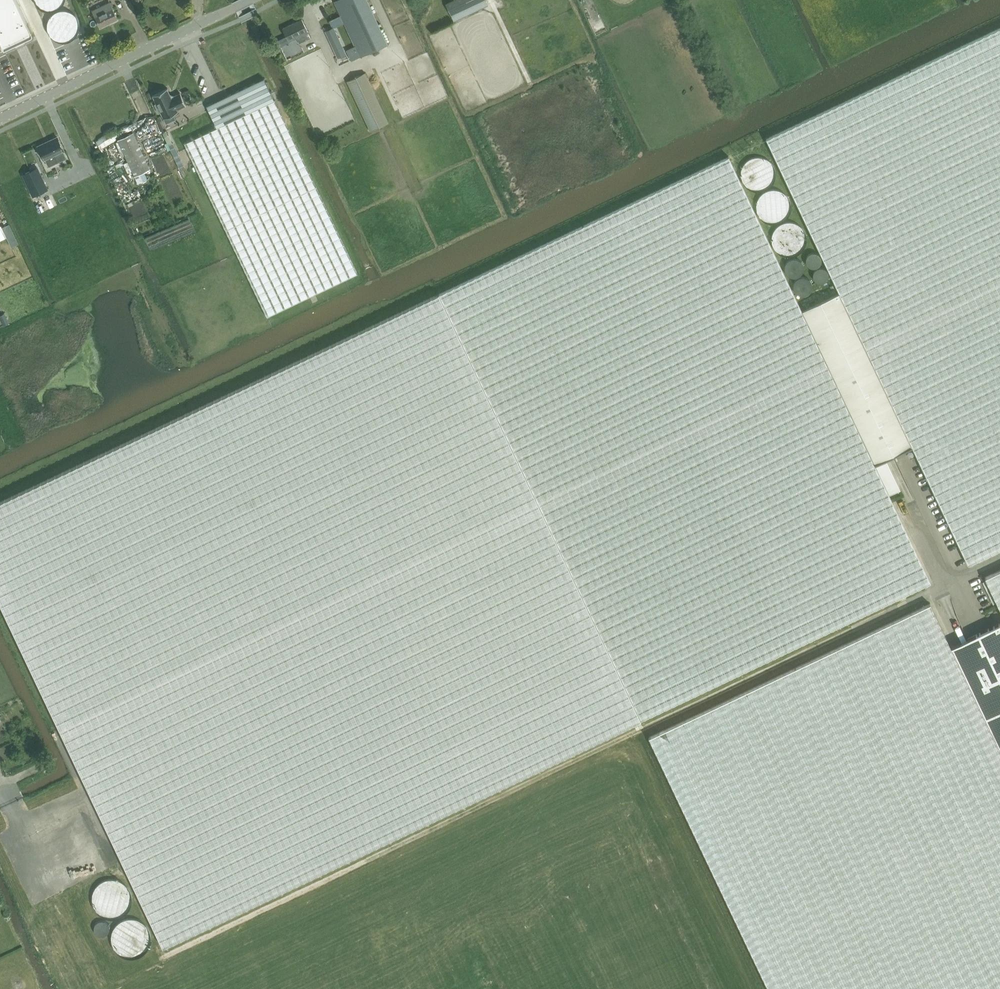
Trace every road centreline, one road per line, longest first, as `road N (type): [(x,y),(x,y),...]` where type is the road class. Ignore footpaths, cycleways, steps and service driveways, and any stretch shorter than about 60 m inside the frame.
road 1 (tertiary): [(0,119),(251,0)]

